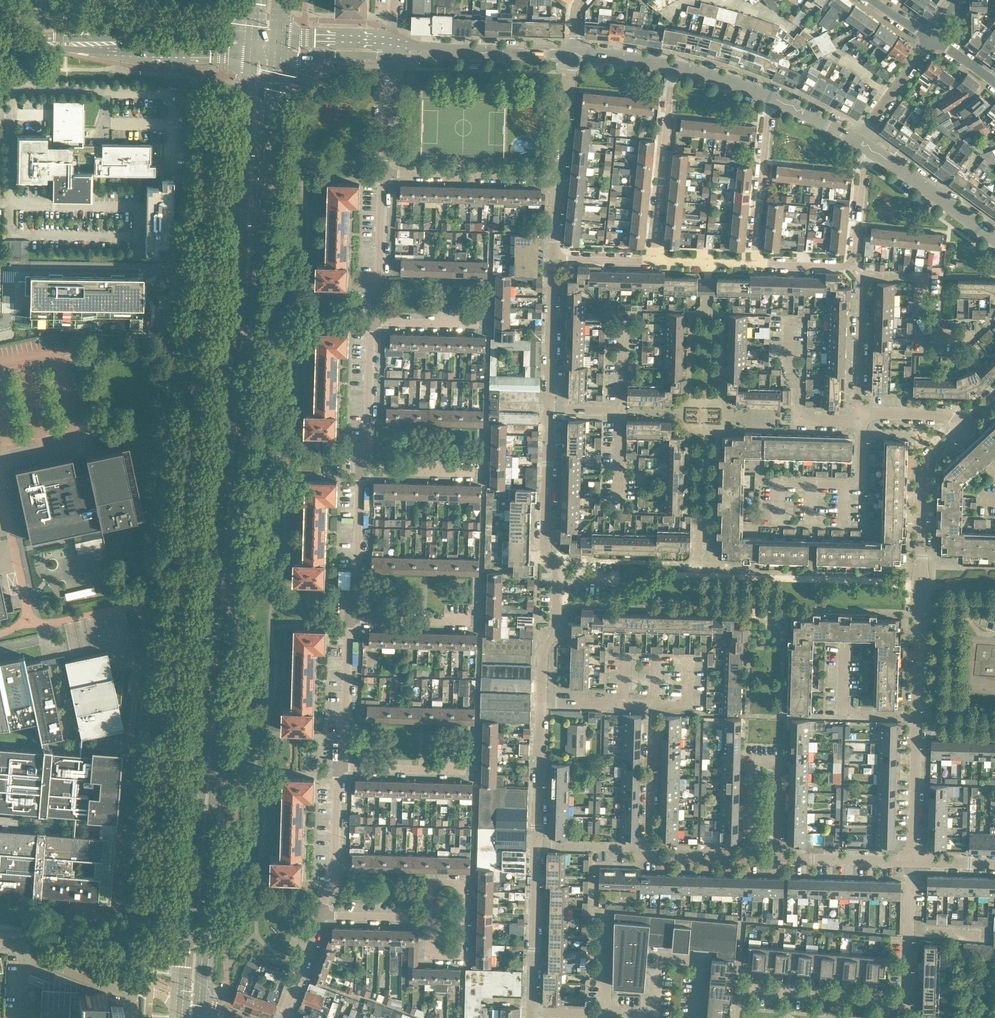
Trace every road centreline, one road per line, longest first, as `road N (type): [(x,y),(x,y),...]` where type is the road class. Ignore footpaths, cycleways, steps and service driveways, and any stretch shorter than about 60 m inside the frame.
road 1 (secondary): [(250,56),(183,1009)]
road 2 (secondary): [(200,999),(272,57)]
road 3 (residential): [(736,1017),(739,989),(905,1002),(911,862)]
road 4 (residential): [(859,412),(861,276),(921,277),(919,335),(975,337)]
road 5 (residential): [(917,716),(925,471),(963,430)]
road 6 (residential): [(542,699),(558,579),(545,547),(549,409)]
road 7 (residential): [(755,263),(851,265),(864,168),(875,151)]
road 8 (residential): [(252,37),(40,42)]
road 9 (residential): [(40,42),(250,56)]
road 10 (residential): [(654,261),(672,67)]
road 11 (residential): [(383,172),(560,177)]
road 12 (residential): [(430,918),(429,955),(461,956),(463,883),(431,882)]
road 13 (residential): [(532,1017),(538,845)]
road 14 (unclassified): [(25,946),(183,1009)]
road 15 (residential): [(778,99),(768,122),(755,263)]
road 16 (residential): [(549,409),(553,258)]
road 17 (residential): [(321,914),(334,876),(338,766)]
road 18 (residential): [(350,619),(361,470)]
road 19 (residential): [(372,321),(383,172)]
road 20 (residential): [(361,470),(372,321)]
road 21 (residential): [(338,766),(348,731),(350,619)]
road 22 (residential): [(994,239),(875,151)]
road 23 (unclassified): [(911,862),(917,716)]
road 24 (residential): [(538,845),(542,699)]
road 25 (unclassified): [(648,848),(652,702)]
road 26 (residential): [(475,770),(338,766)]
road 27 (unclassified): [(917,716),(848,712),(845,647)]
road 28 (residential): [(911,862),(777,858)]
road 29 (residential): [(350,619),(481,622)]
road 30 (unclassified): [(777,858),(780,761),(748,760)]
road 31 (residential): [(859,141),(931,39)]
road 32 (residential): [(361,470),(485,470)]
road 33 (residential): [(560,177),(574,55)]

